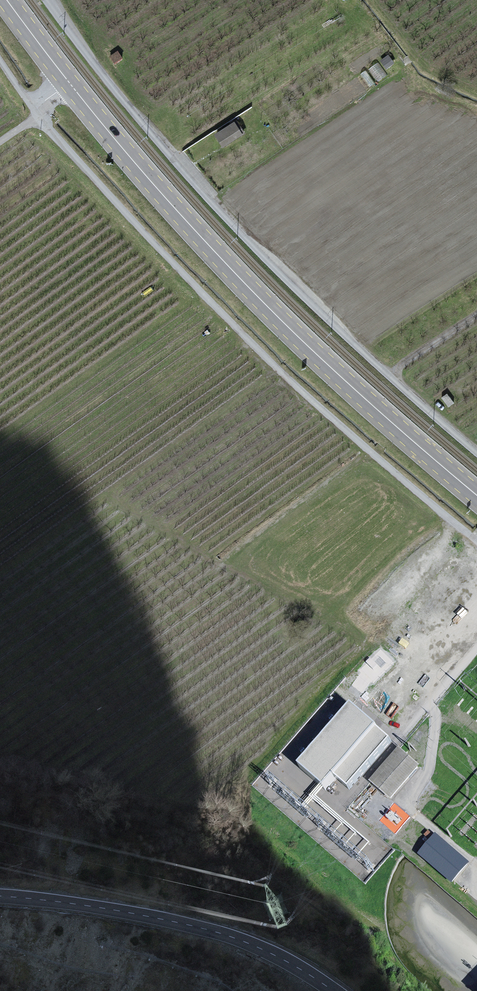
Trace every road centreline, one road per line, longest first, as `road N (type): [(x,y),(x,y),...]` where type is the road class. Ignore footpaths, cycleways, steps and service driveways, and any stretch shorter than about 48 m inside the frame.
road 1 (unclassified): [(476,453),(215,208),(47,0)]
road 2 (unclassified): [(476,539),(266,356),(38,115)]
road 3 (primary): [(70,83),(255,293),(476,495)]
road 4 (tertiary): [(333,990),(218,933),(0,896)]

